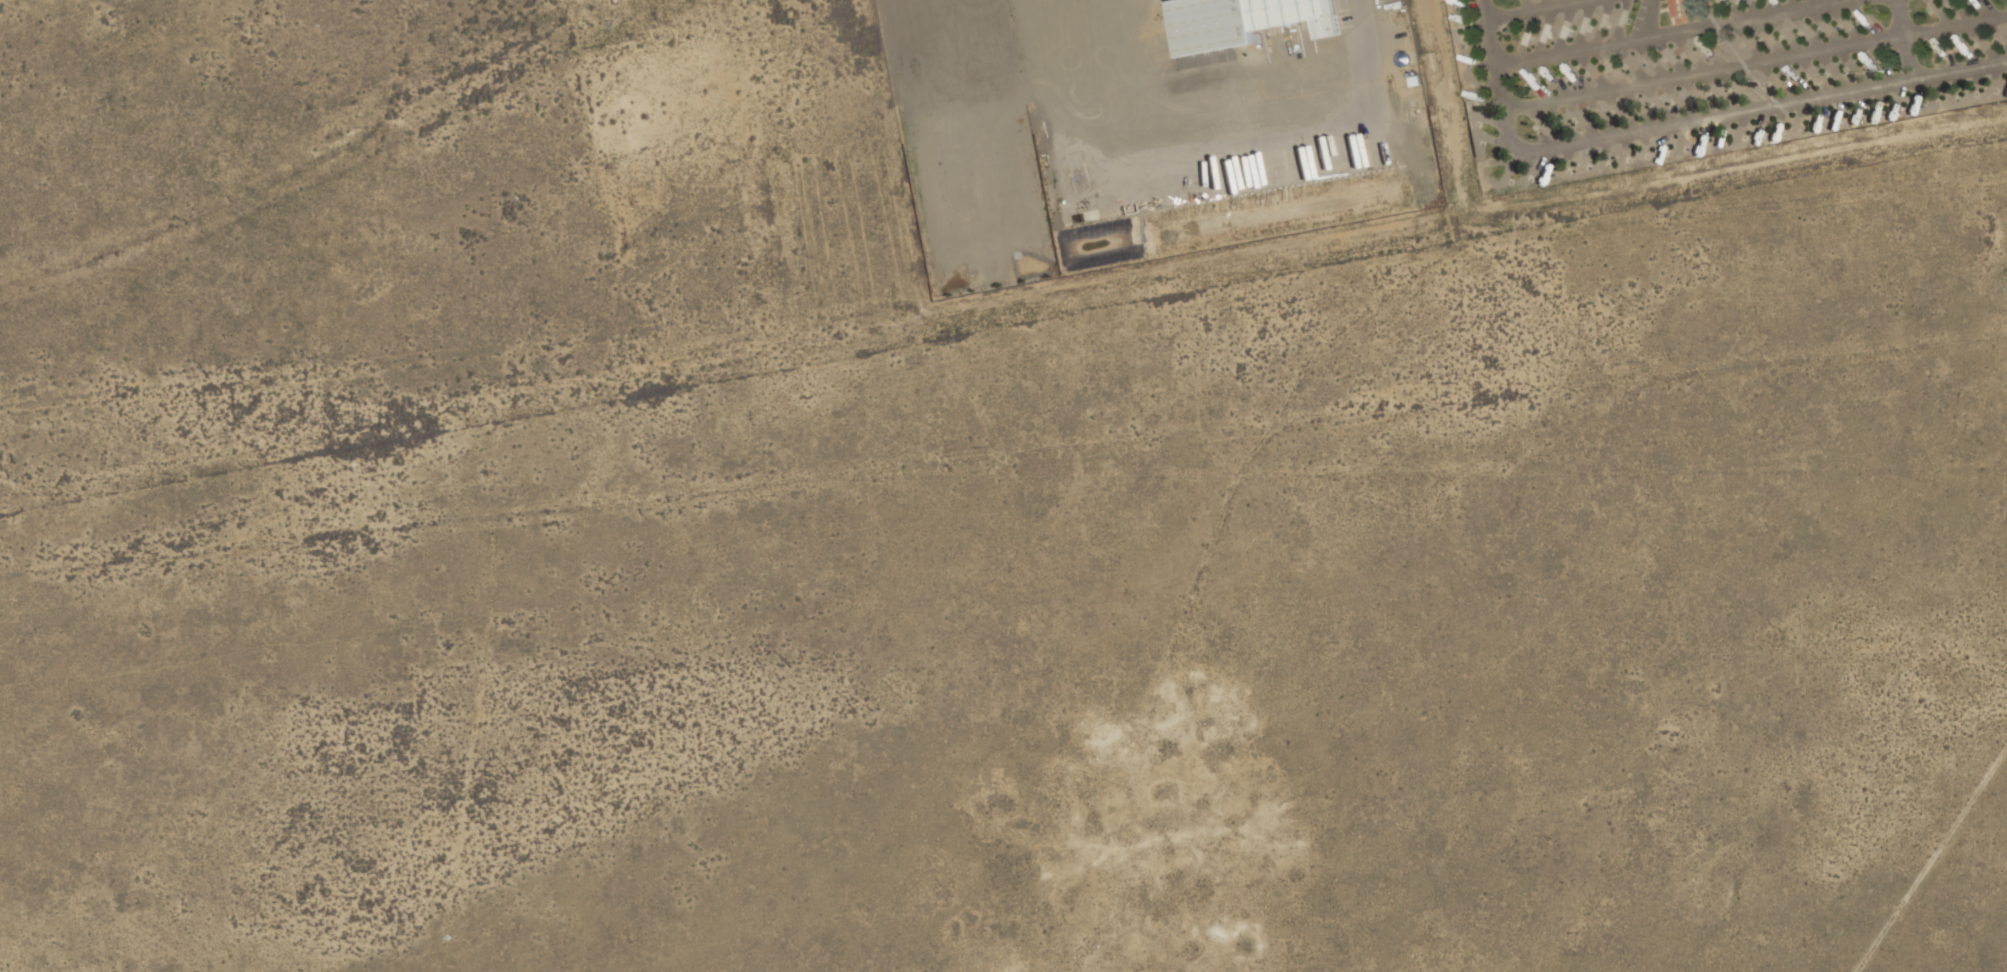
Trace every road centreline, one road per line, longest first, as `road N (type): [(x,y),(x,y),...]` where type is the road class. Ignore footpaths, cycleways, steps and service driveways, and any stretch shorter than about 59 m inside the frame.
road 1 (track): [(1856,971),(2006,746)]

